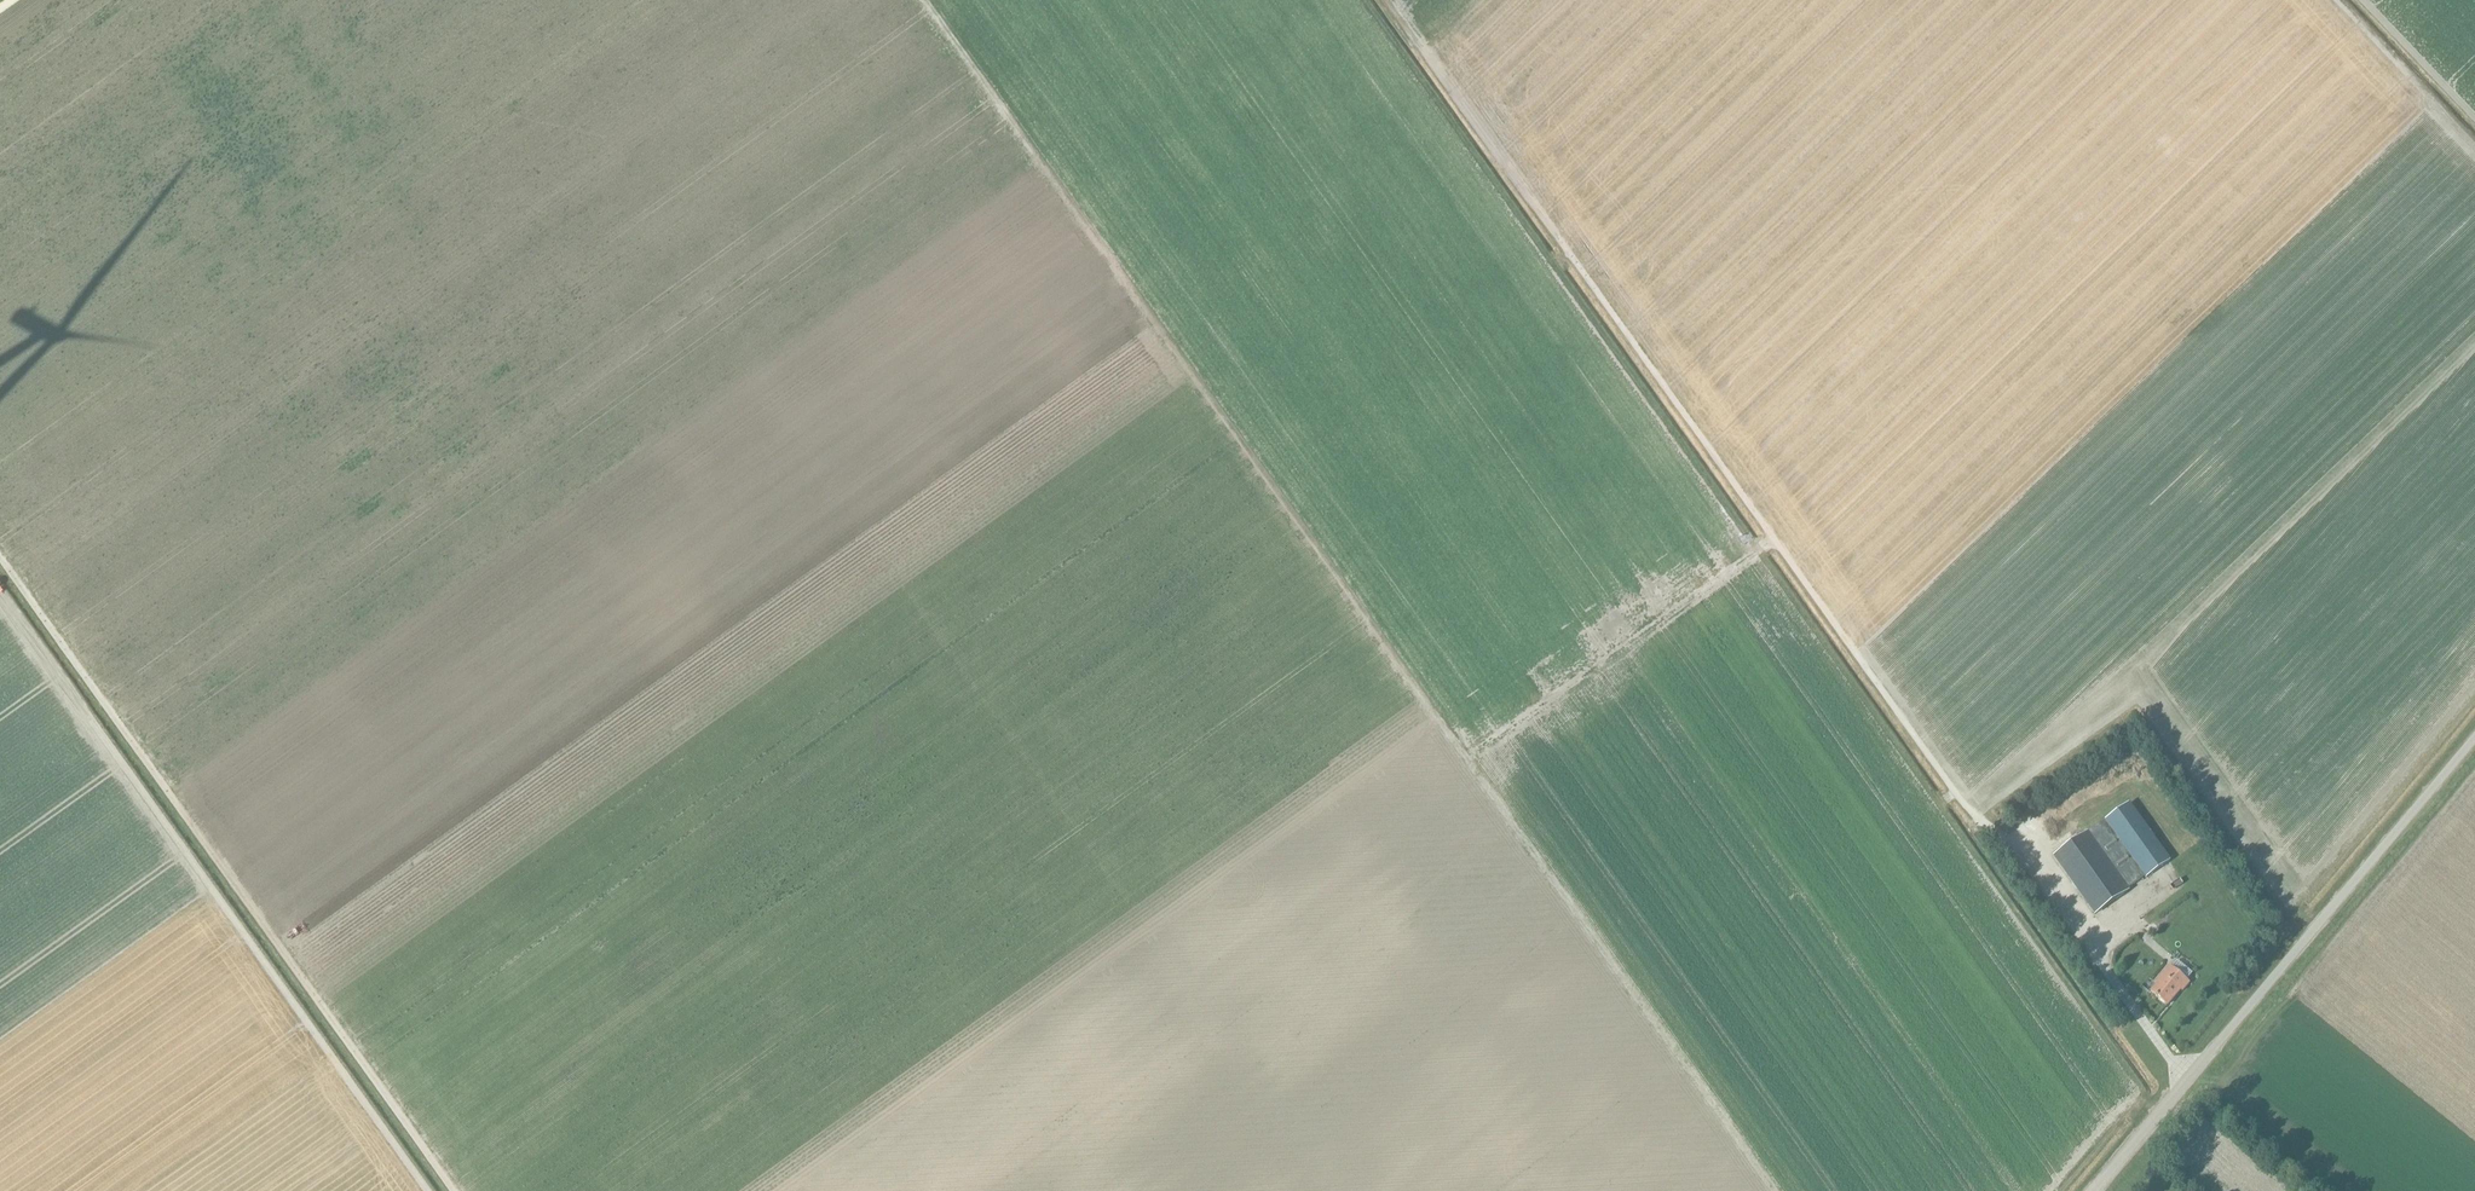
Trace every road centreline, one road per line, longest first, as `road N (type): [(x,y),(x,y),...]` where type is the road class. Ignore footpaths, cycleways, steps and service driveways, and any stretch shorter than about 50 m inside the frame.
road 1 (unclassified): [(2092,1190),(2474,735)]

